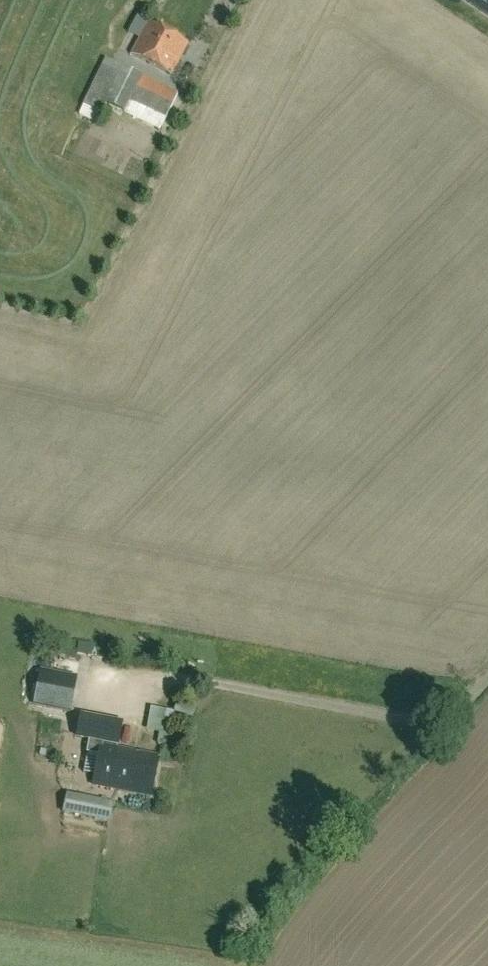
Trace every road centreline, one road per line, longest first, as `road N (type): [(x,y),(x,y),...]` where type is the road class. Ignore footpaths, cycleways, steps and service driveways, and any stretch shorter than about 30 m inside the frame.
road 1 (unclassified): [(200,678),(404,711),(443,710),(487,679)]

